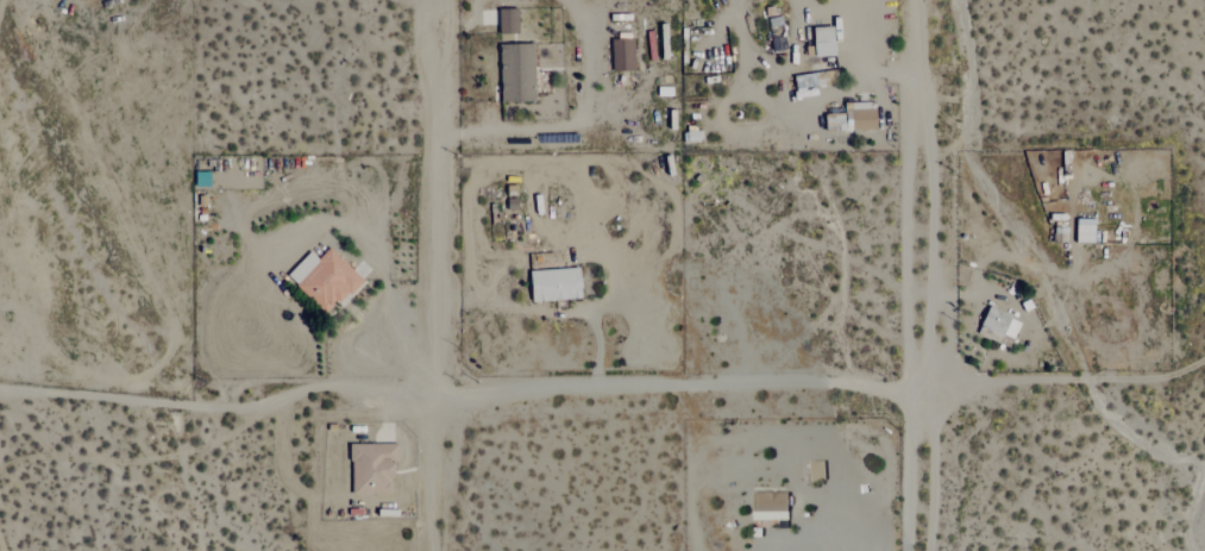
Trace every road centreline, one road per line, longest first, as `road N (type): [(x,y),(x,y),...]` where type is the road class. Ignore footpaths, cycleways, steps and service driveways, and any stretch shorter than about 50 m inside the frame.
road 1 (residential): [(326,389),(1075,381)]
road 2 (residential): [(918,550),(915,0)]

